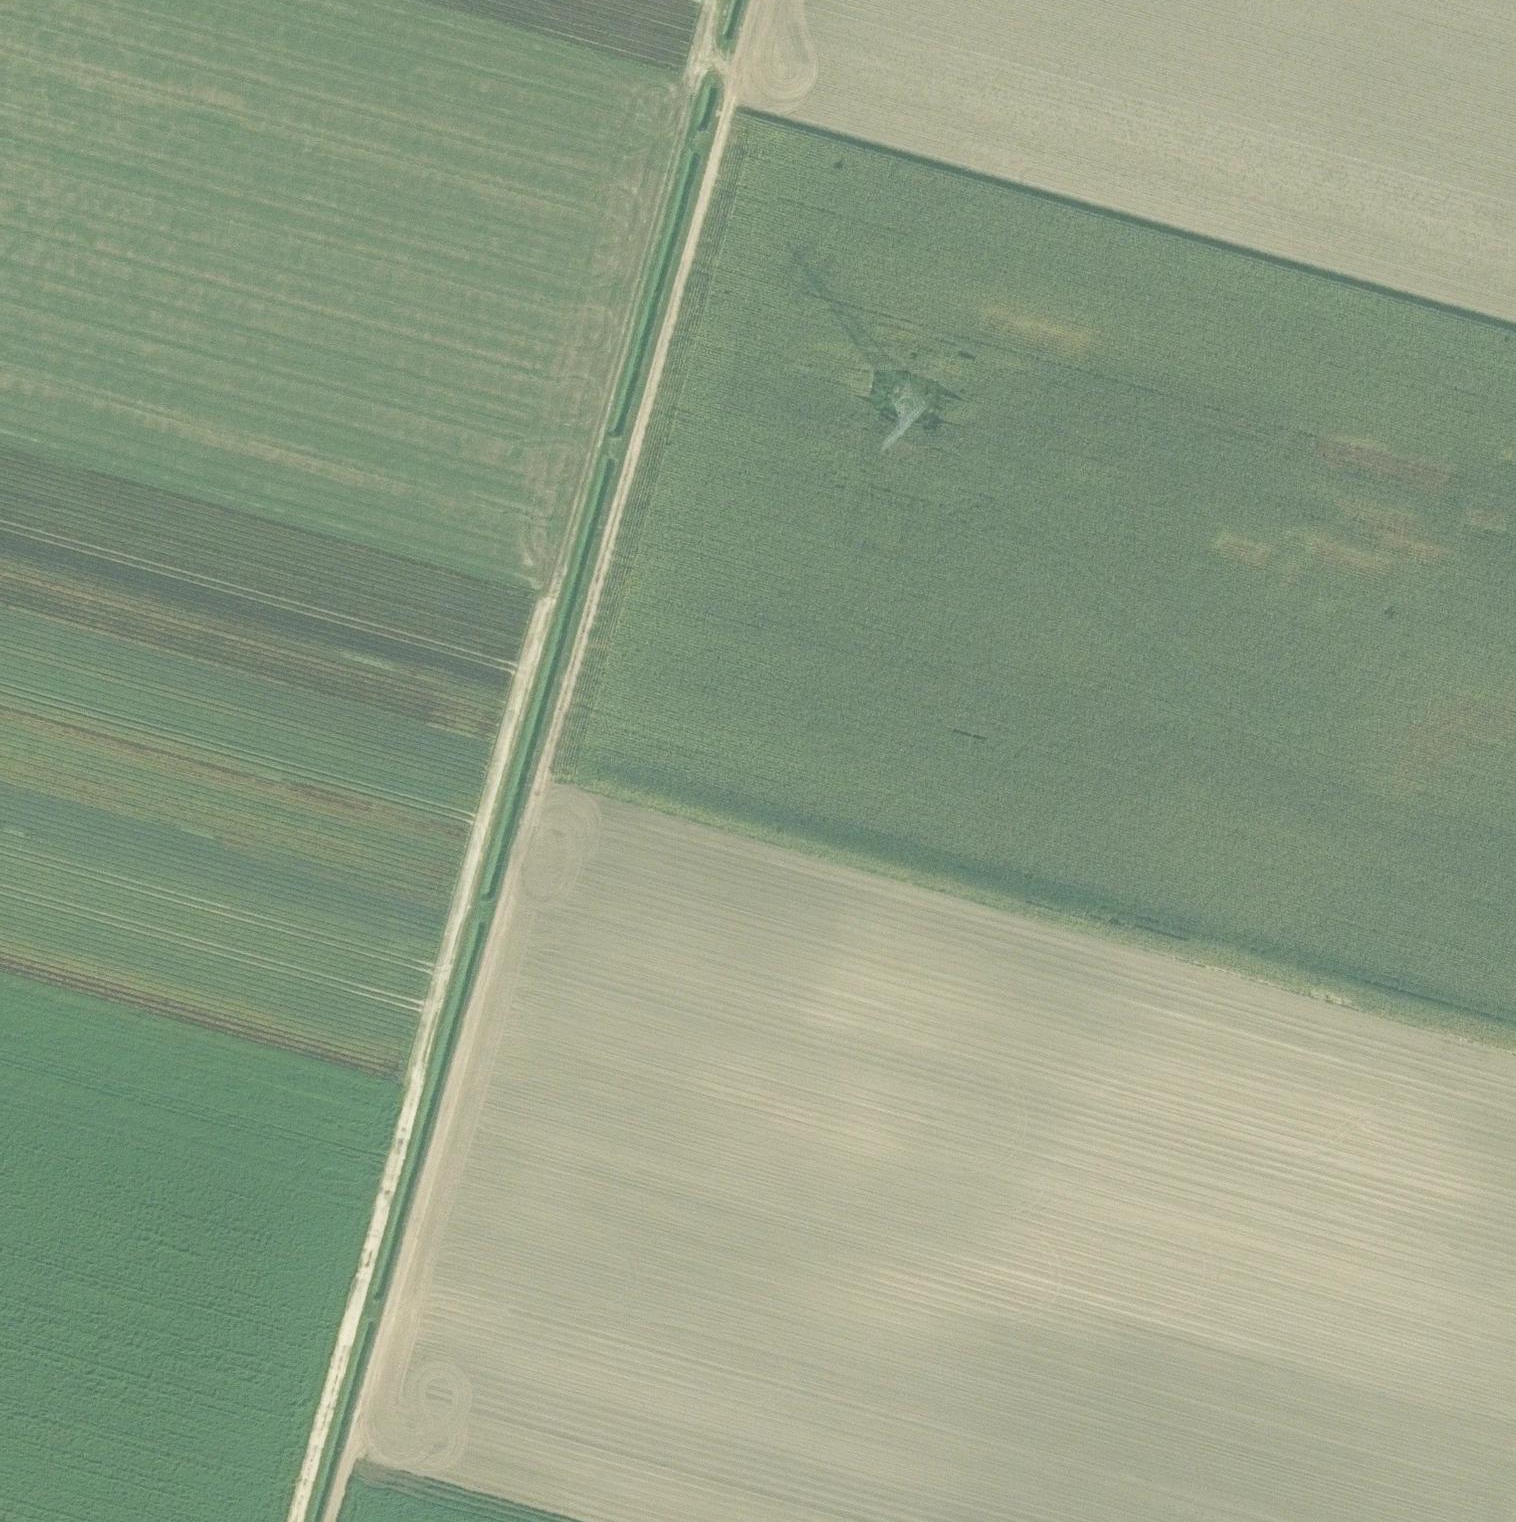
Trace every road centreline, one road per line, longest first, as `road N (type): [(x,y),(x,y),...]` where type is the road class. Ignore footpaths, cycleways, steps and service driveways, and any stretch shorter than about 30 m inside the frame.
road 1 (track): [(294,1521),(717,0)]
road 2 (track): [(333,1521),(461,1045),(706,202),(740,63),(702,54)]

